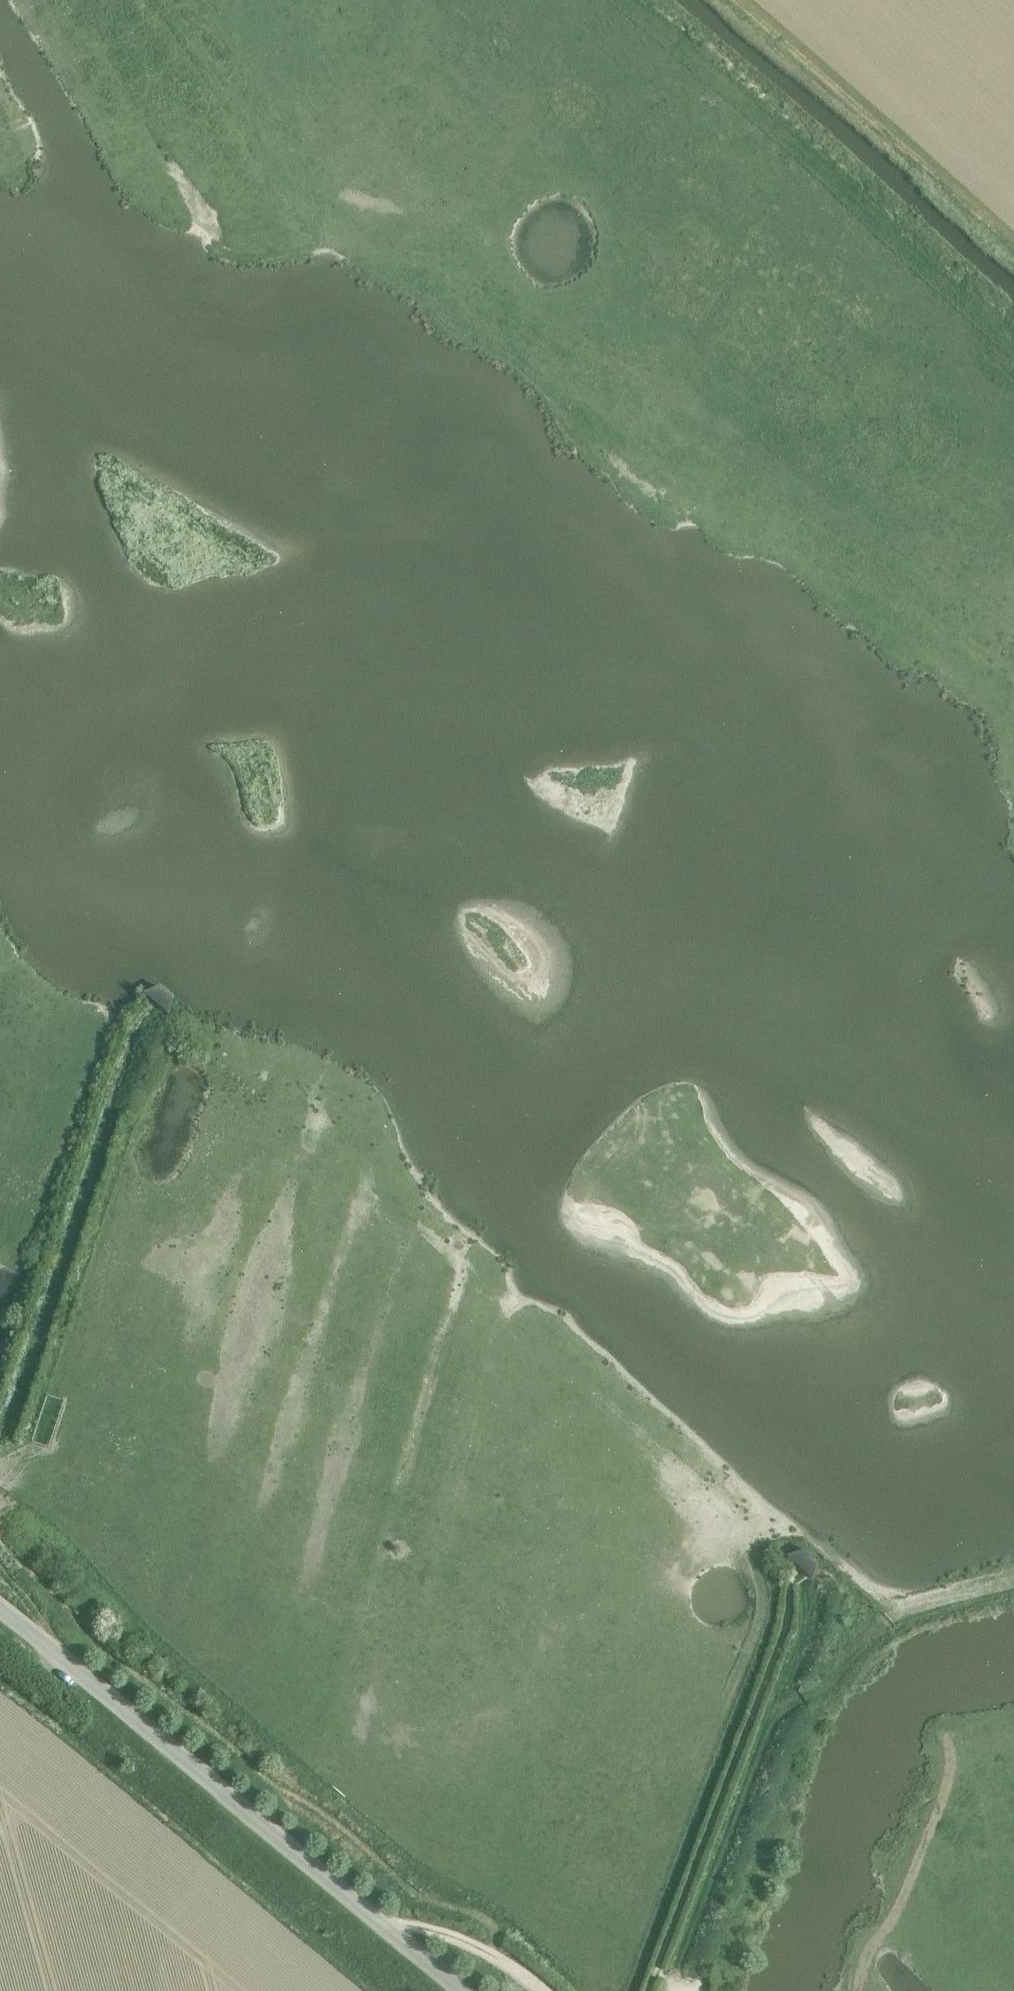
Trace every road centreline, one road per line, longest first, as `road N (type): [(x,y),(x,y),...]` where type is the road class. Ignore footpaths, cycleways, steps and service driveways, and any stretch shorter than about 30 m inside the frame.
road 1 (track): [(449,1937),(442,1920),(388,1865),(118,1655),(2,1546)]
road 2 (track): [(1013,1585),(888,1620),(835,1676),(769,1720),(669,1990)]
road 3 (unclassified): [(381,1924),(0,1610)]
road 4 (track): [(128,1021),(0,1417)]
road 5 (unclassified): [(545,1990),(449,1937),(381,1924)]

